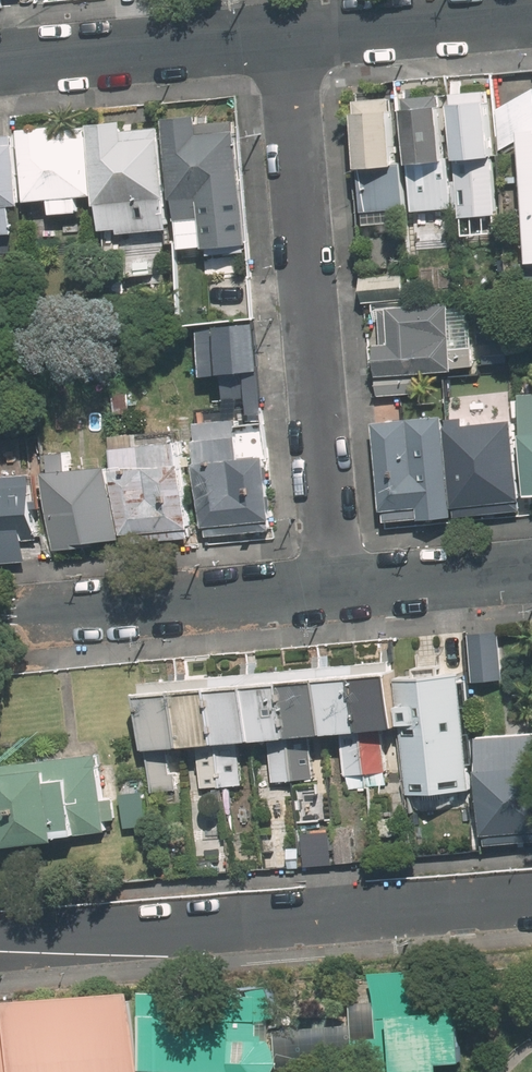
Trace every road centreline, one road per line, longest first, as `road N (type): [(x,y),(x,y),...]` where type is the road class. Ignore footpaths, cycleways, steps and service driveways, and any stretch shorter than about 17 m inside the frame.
road 1 (residential): [(328,588),(279,37)]
road 2 (residential): [(0,933),(74,936),(531,899)]
road 3 (residential): [(0,619),(328,588)]
road 4 (residential): [(0,64),(279,37)]
road 5 (residential): [(279,37),(531,13)]
road 6 (residential): [(328,588),(531,571)]

